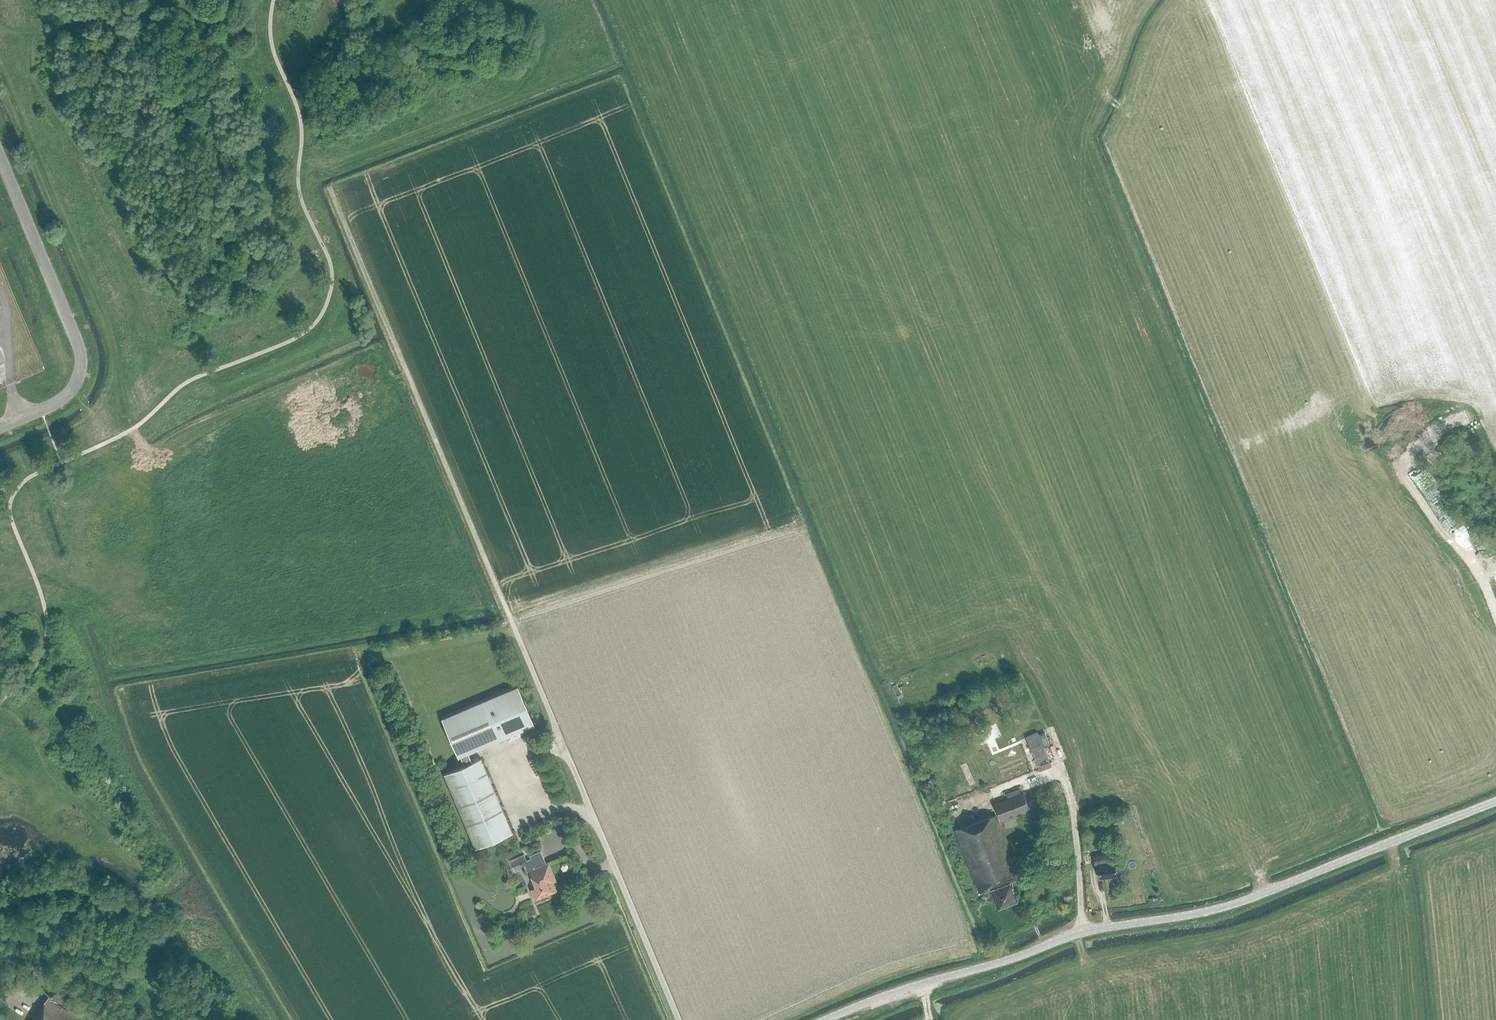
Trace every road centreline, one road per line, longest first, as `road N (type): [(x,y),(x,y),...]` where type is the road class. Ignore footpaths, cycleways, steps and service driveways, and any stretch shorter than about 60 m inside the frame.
road 1 (unclassified): [(826,1019),(1084,932),(1230,906),(1495,801)]
road 2 (track): [(1495,609),(1484,578),(1406,480),(1400,468),(1408,450)]

